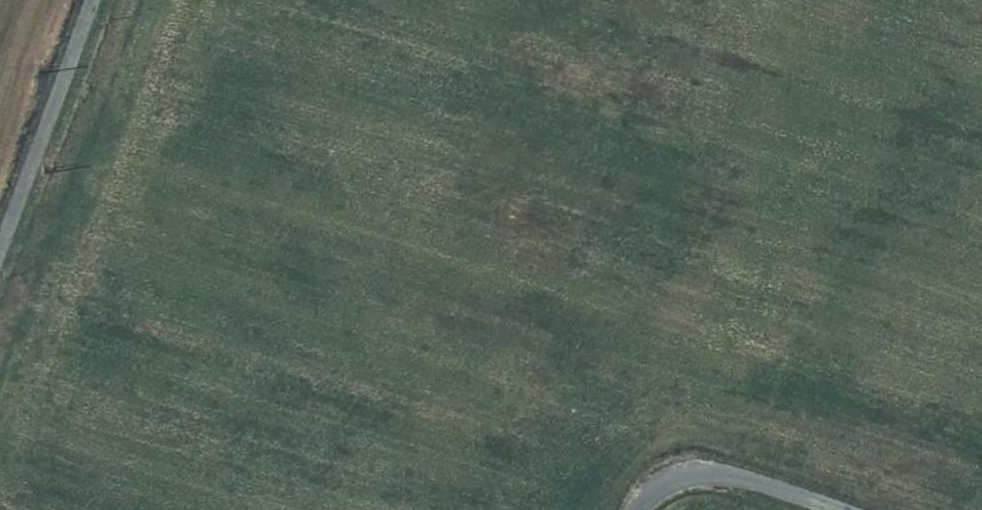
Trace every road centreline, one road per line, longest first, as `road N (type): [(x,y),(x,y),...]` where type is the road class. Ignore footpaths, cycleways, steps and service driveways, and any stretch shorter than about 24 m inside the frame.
road 1 (residential): [(95,0),(0,248)]
road 2 (residential): [(633,509),(665,479),(713,467),(864,509)]

